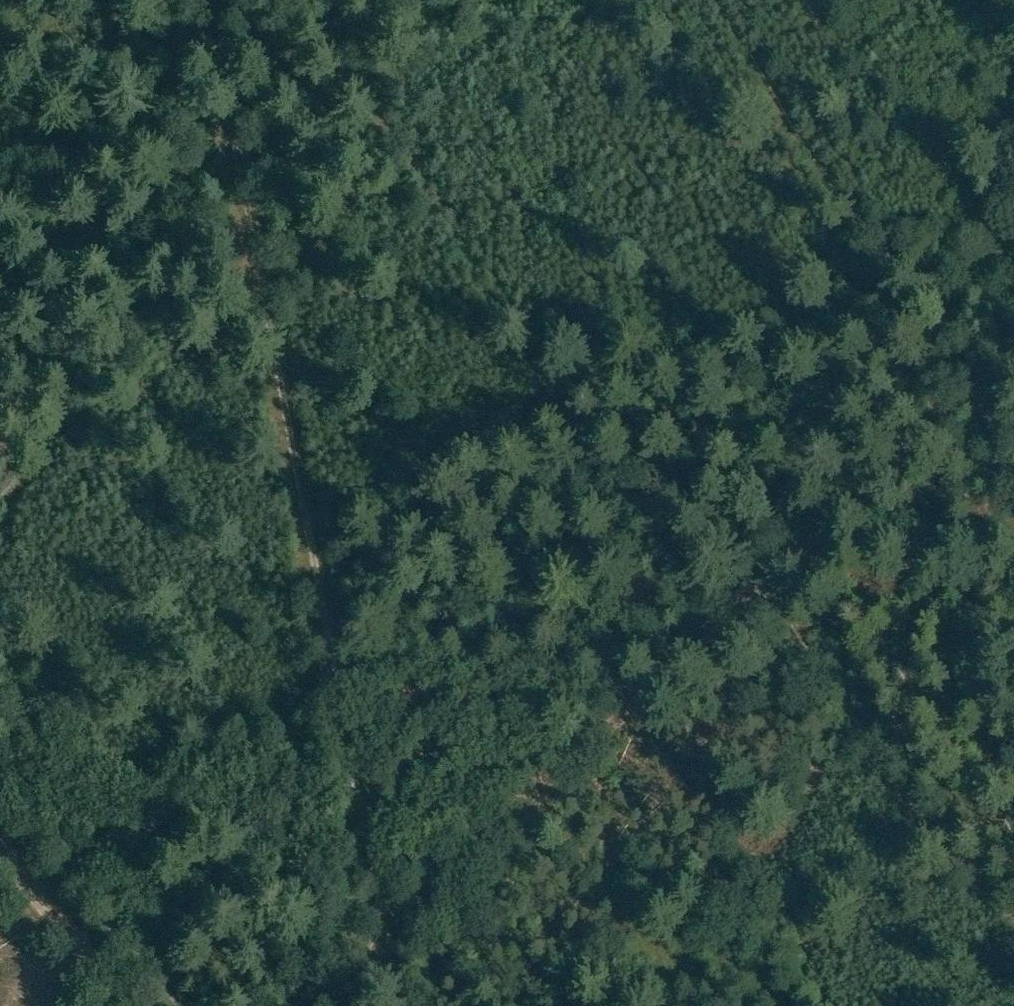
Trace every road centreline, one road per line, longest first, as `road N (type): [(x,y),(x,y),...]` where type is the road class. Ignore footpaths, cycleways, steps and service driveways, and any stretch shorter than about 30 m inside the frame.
road 1 (track): [(1013,920),(273,0)]
road 2 (track): [(402,1005),(211,0)]
road 3 (track): [(309,1005),(1013,351)]
road 4 (track): [(0,862),(124,1005)]

